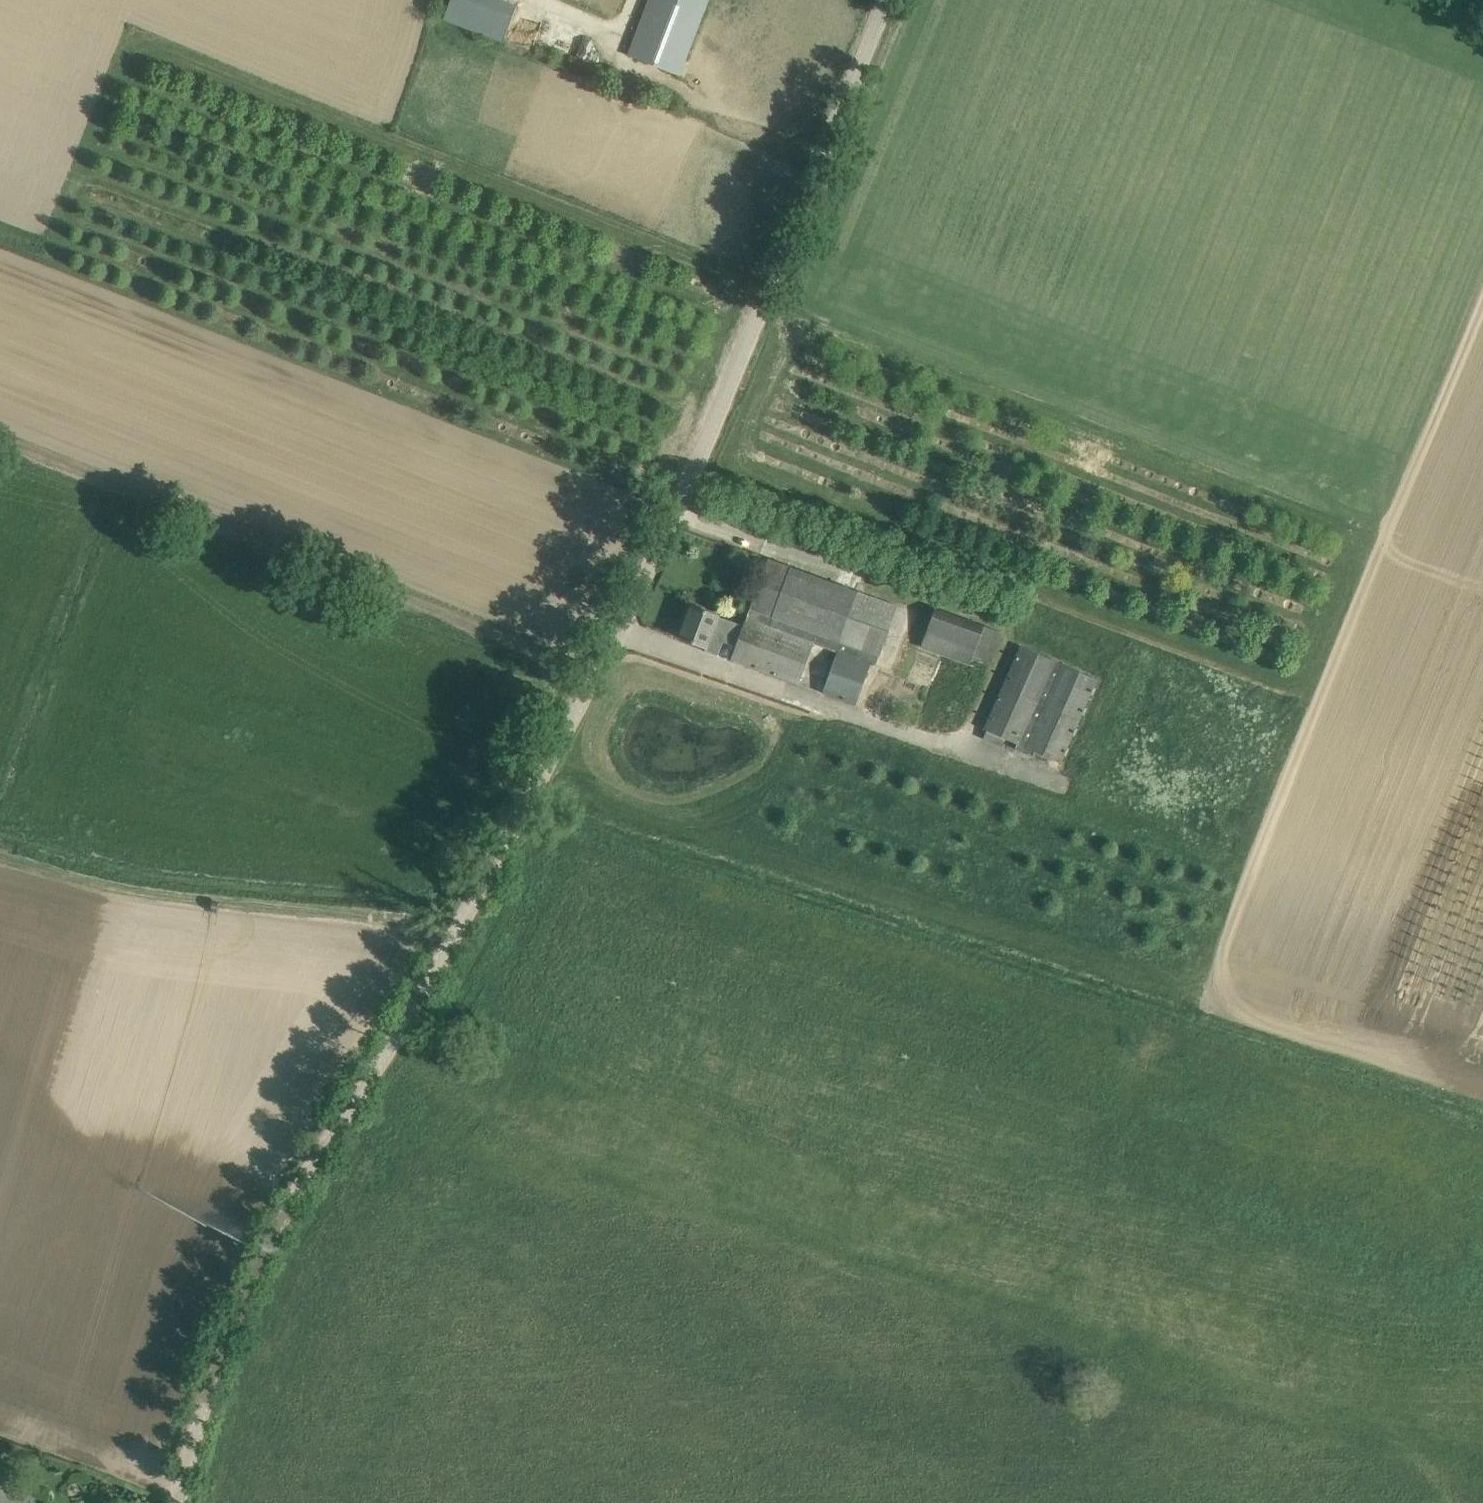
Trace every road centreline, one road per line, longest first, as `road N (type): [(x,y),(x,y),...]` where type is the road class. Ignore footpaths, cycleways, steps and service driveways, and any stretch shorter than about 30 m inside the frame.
road 1 (unclassified): [(194,1502),(225,1375),(285,1237),(540,804),(703,456),(887,0)]

